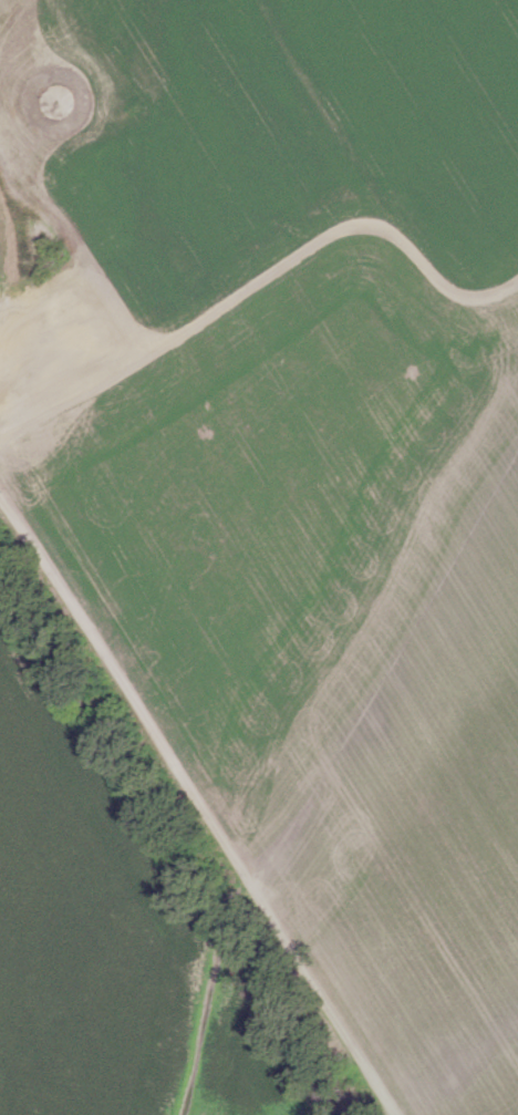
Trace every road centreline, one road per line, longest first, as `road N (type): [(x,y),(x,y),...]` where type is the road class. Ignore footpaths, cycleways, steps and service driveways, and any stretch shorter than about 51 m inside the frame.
road 1 (track): [(0,499),(393,1114)]
road 2 (track): [(0,428),(49,413),(359,224),(394,230),(467,295),(497,293),(517,279)]

